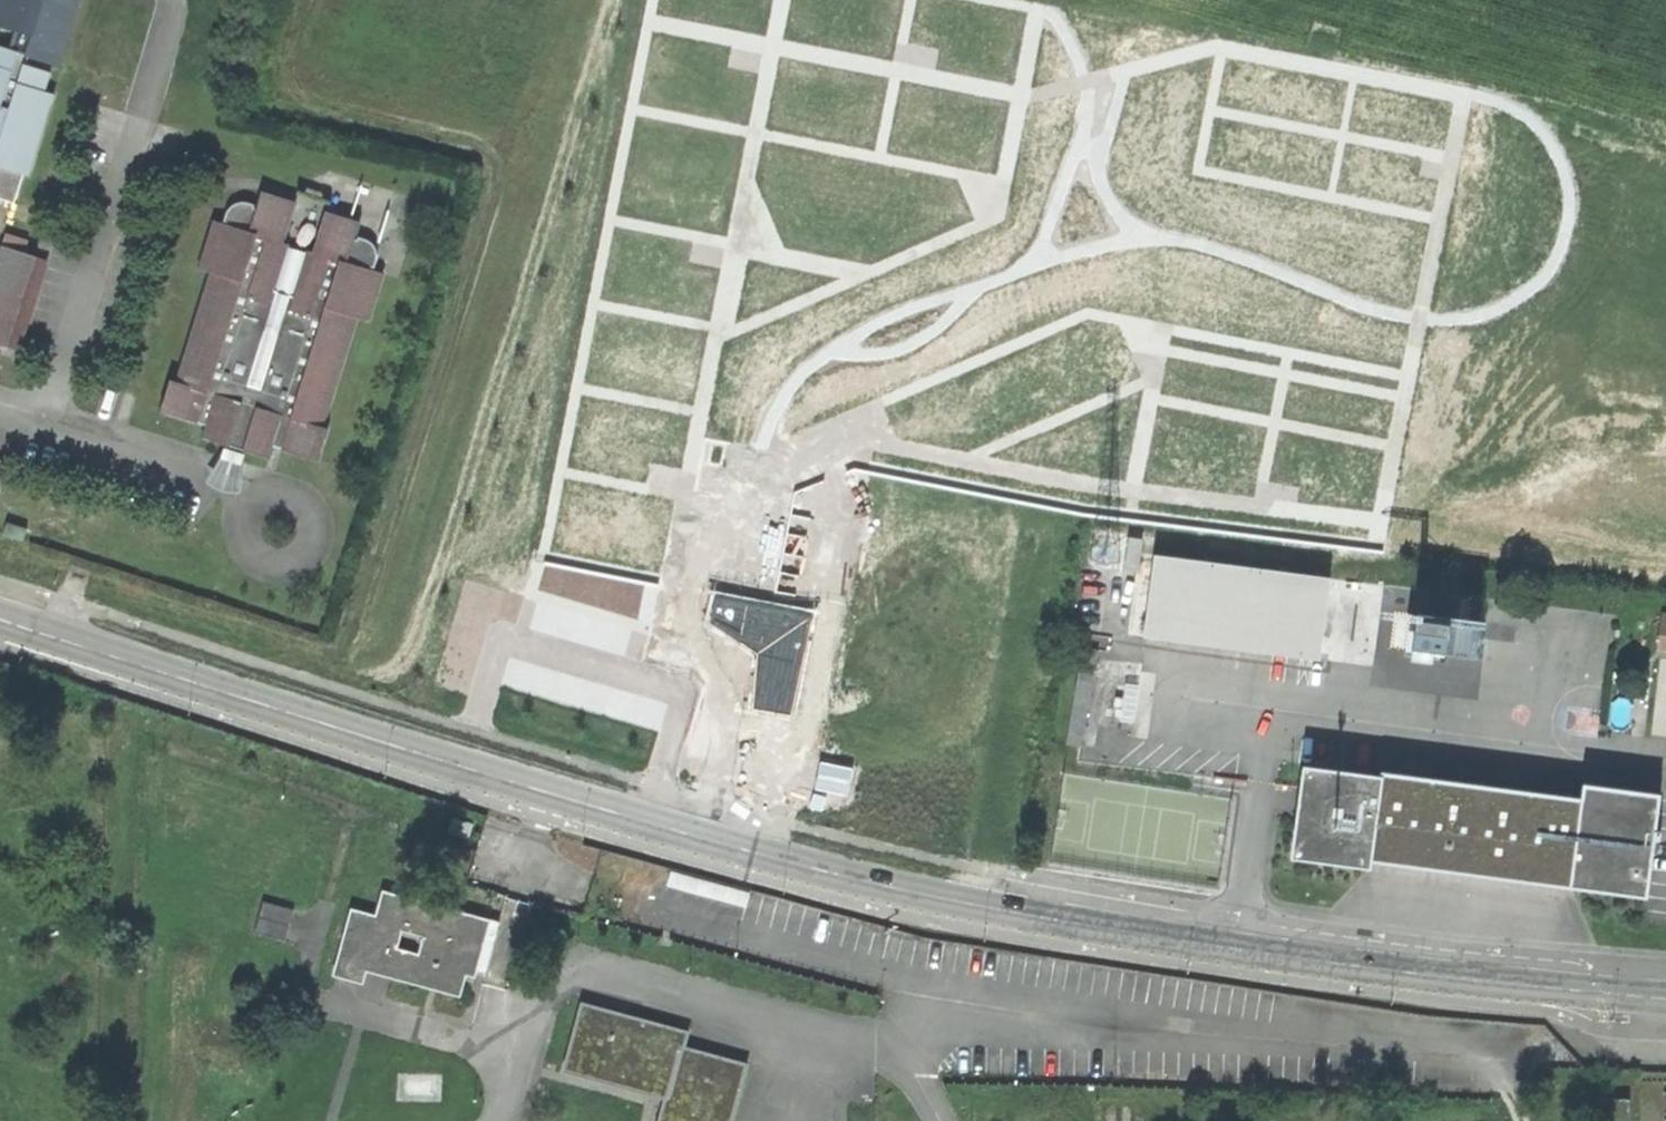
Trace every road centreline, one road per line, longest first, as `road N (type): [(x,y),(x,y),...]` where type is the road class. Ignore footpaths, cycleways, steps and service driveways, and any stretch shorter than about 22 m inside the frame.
road 1 (tertiary): [(0,620),(530,788),(859,879),(1232,948),(1665,998)]

